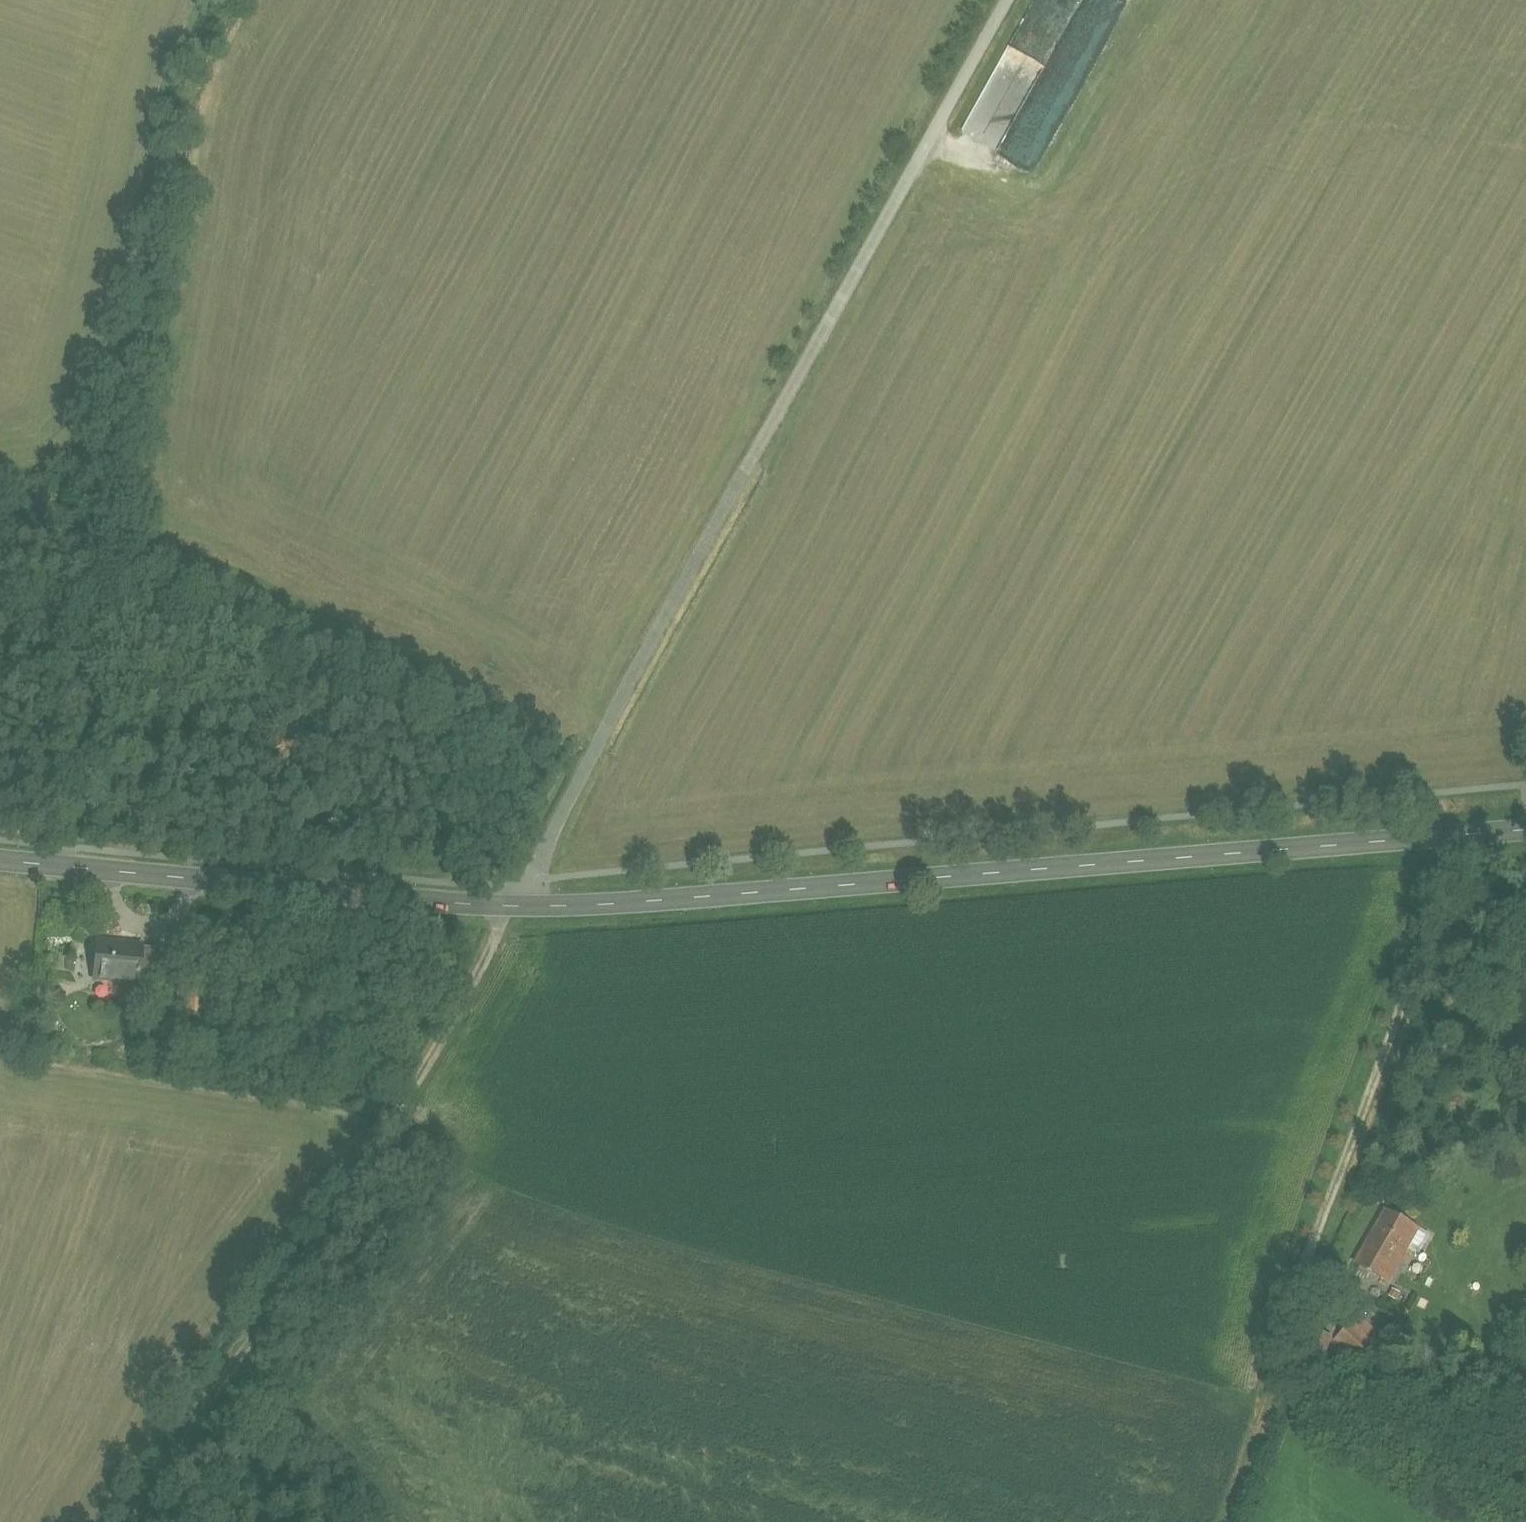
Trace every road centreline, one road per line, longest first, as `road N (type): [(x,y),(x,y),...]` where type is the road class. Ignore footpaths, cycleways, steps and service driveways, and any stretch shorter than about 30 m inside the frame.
road 1 (tertiary): [(1525,829),(544,906),(0,861)]
road 2 (track): [(1454,835),(1452,880),(1286,1309),(1268,1401),(1227,1521)]
road 3 (track): [(512,903),(474,988),(147,1521)]

